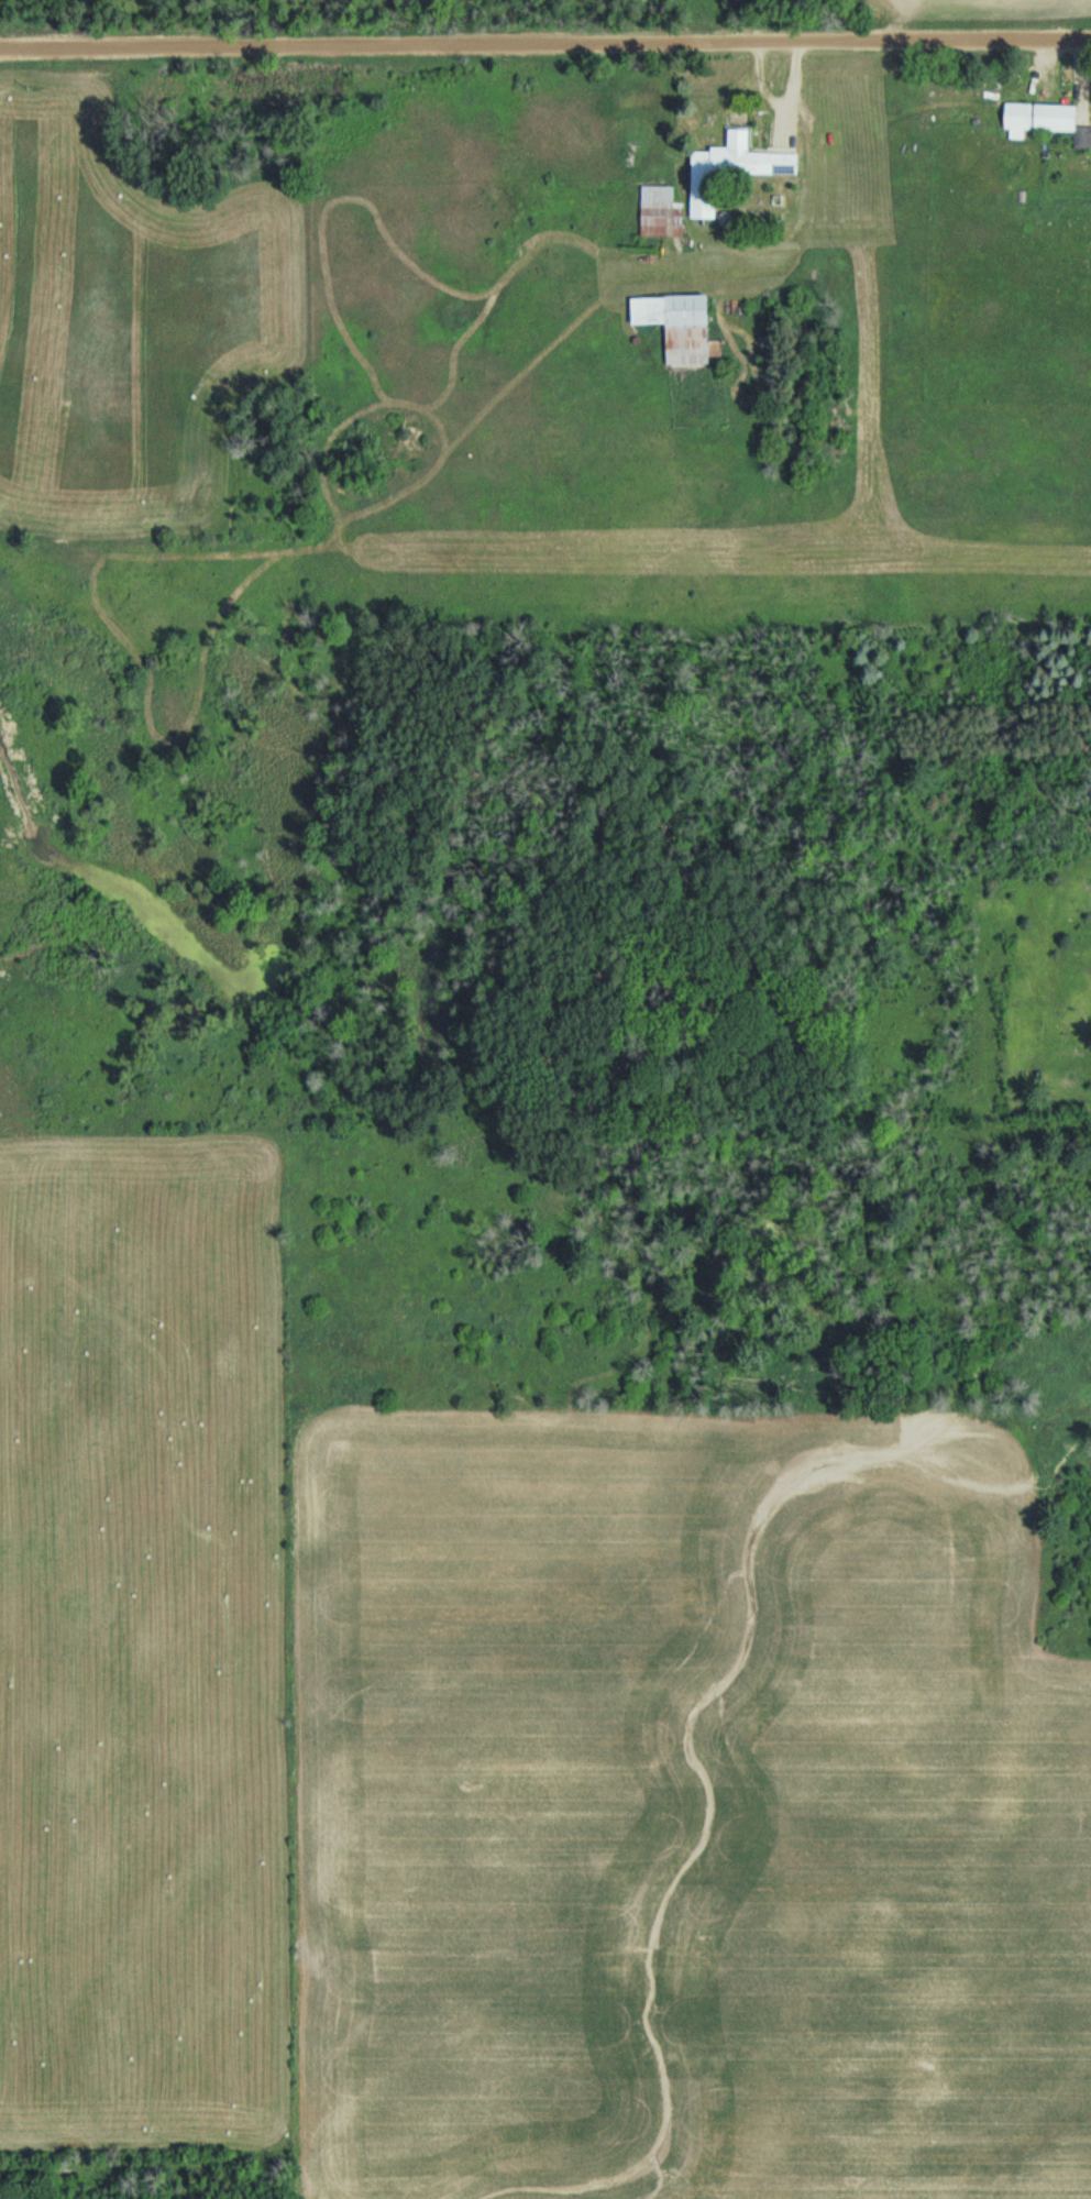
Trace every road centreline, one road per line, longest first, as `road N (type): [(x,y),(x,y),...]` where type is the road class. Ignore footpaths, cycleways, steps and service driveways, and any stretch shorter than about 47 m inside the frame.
road 1 (residential): [(0,47),(1090,38)]

